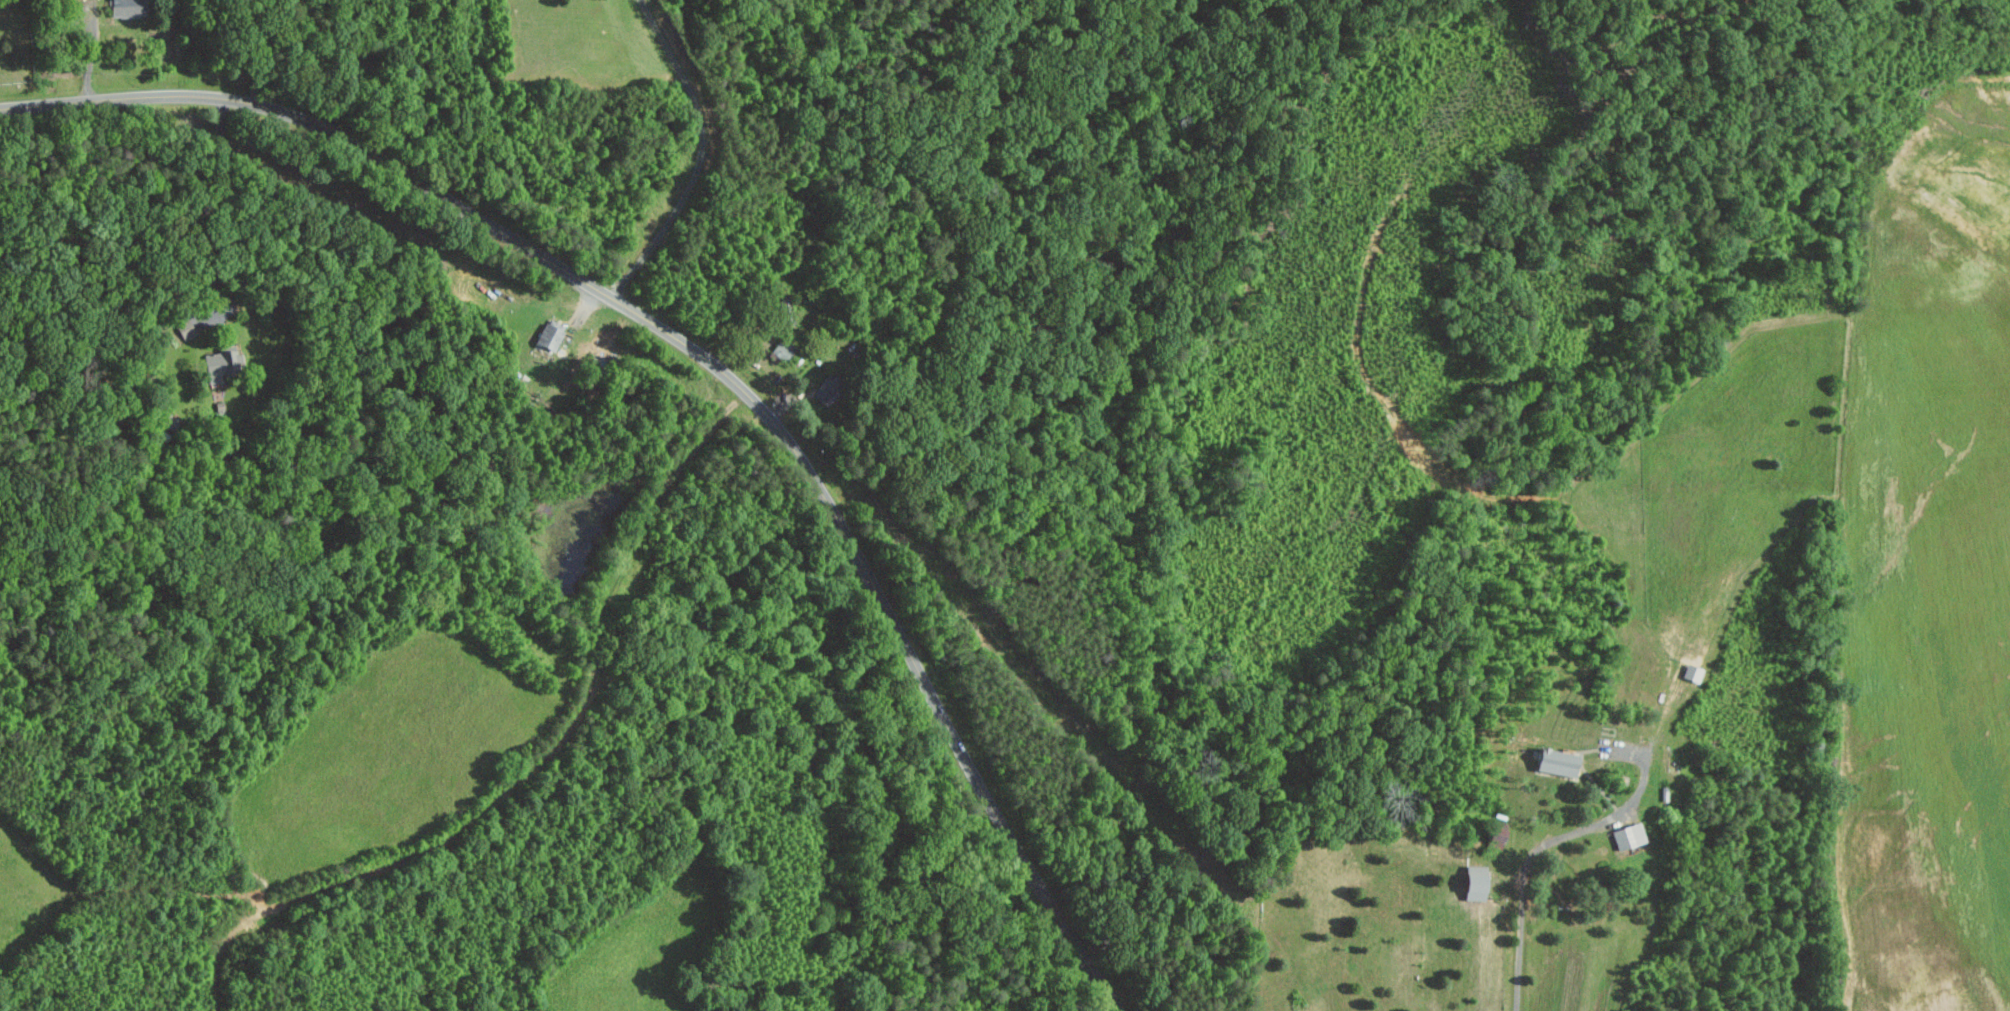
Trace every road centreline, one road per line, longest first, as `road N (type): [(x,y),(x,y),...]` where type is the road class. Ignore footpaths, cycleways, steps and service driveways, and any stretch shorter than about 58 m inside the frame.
road 1 (residential): [(1124,1010),(911,655),(877,572),(830,492),(762,403),(718,365),(354,141),(221,97),(141,93),(0,108)]
road 2 (track): [(1518,1010),(1530,868),(1556,843),(1608,824),(1632,803),(1646,765),(1642,750),(1622,749)]

